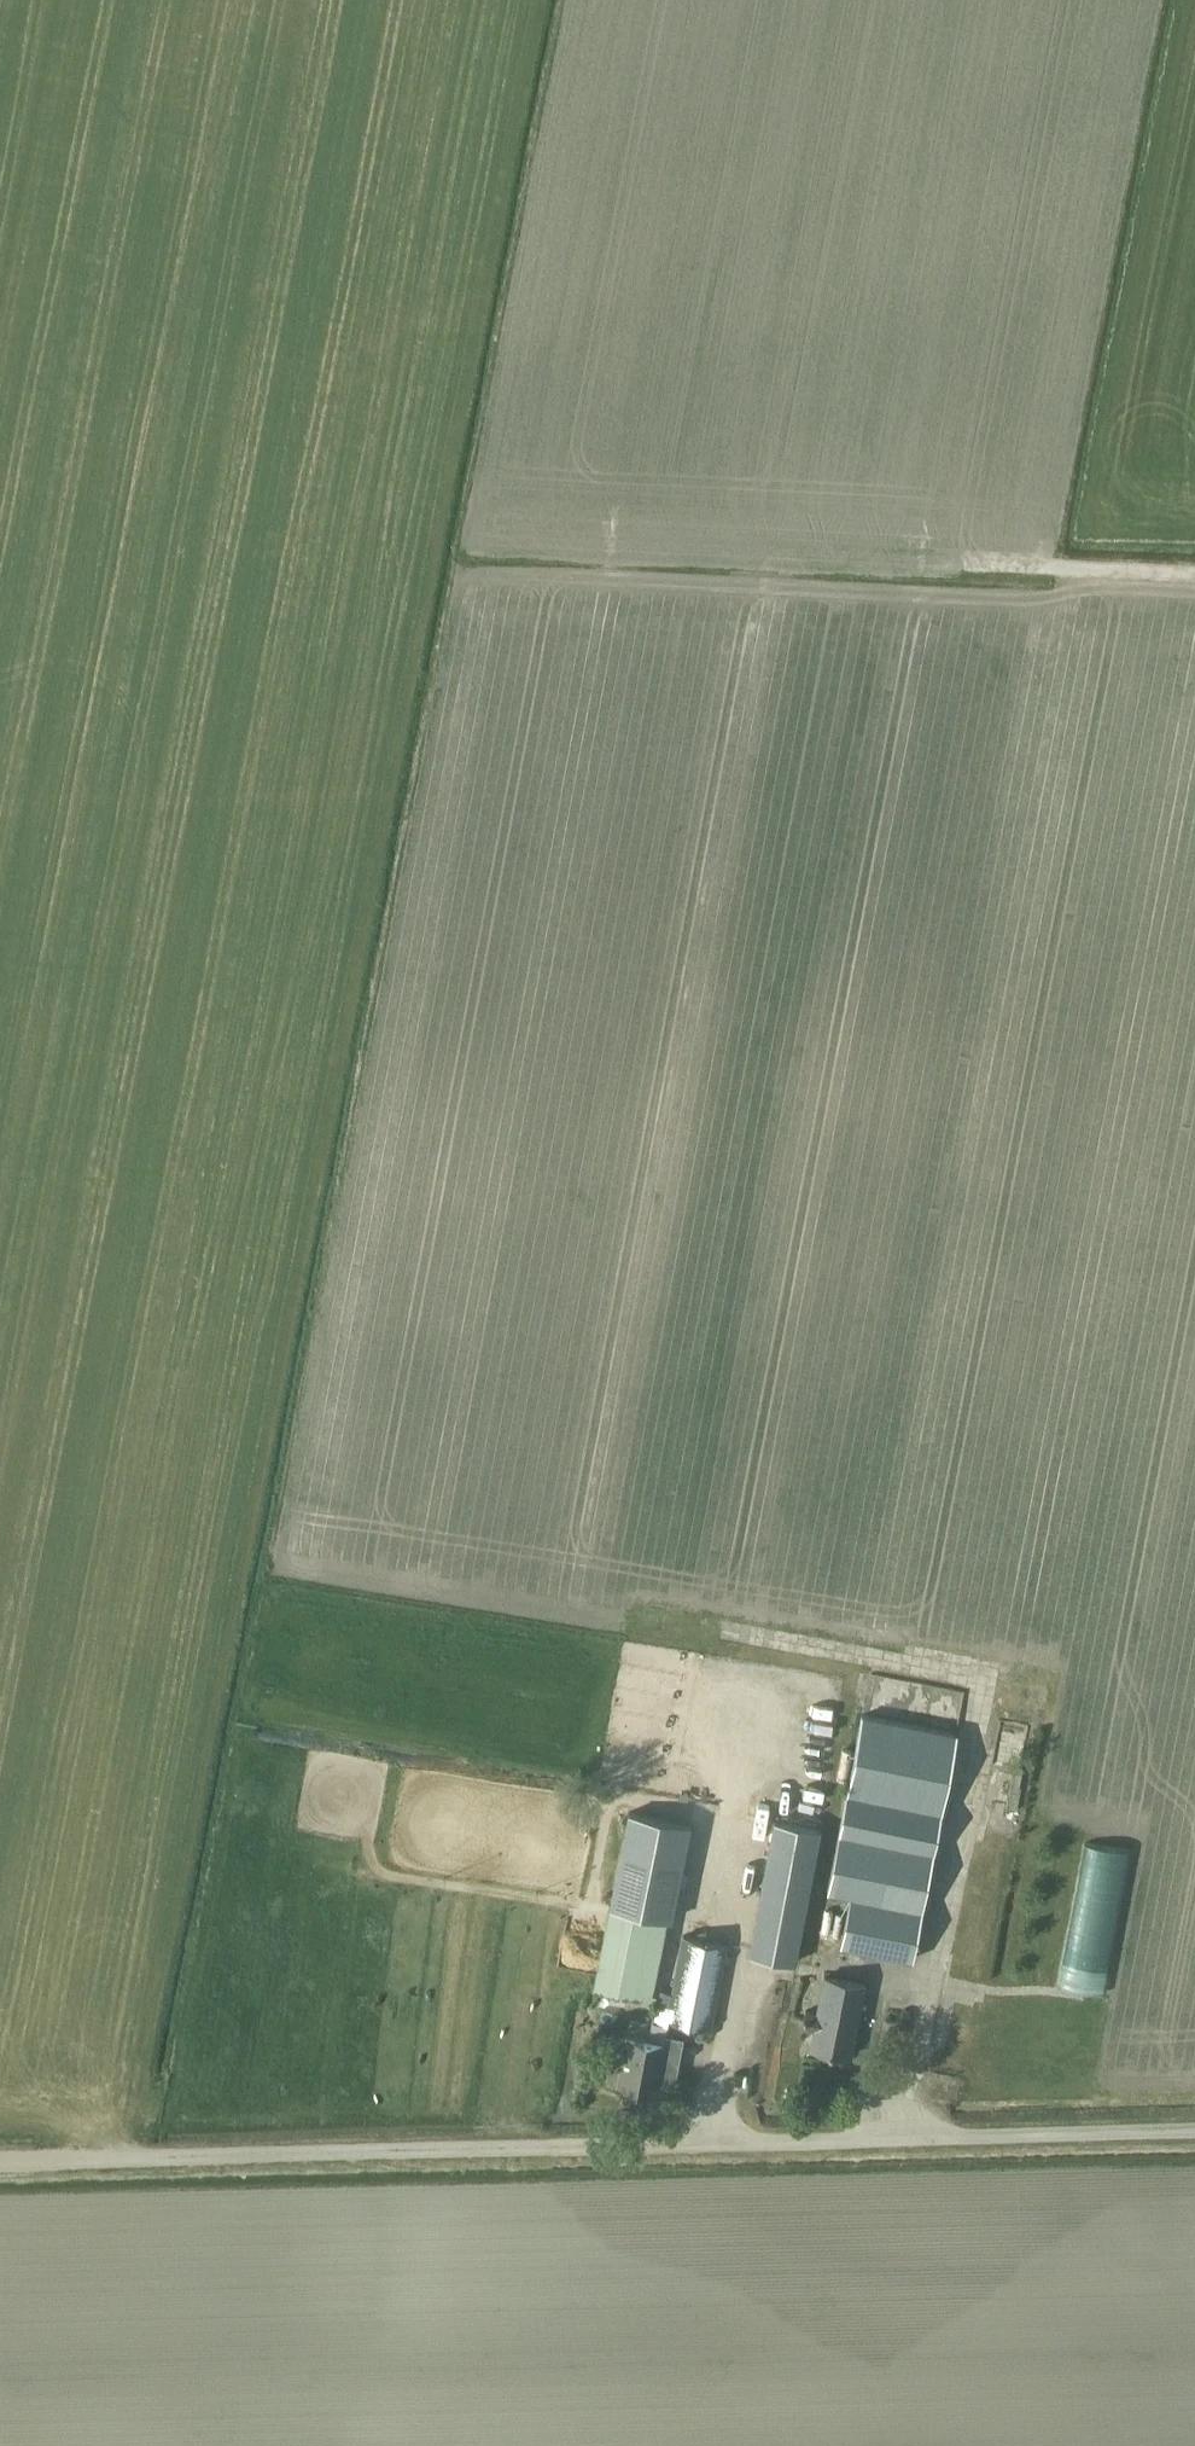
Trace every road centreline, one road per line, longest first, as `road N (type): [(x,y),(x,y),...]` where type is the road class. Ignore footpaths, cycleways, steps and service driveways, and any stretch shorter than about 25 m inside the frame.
road 1 (track): [(636,2145),(0,2161)]

